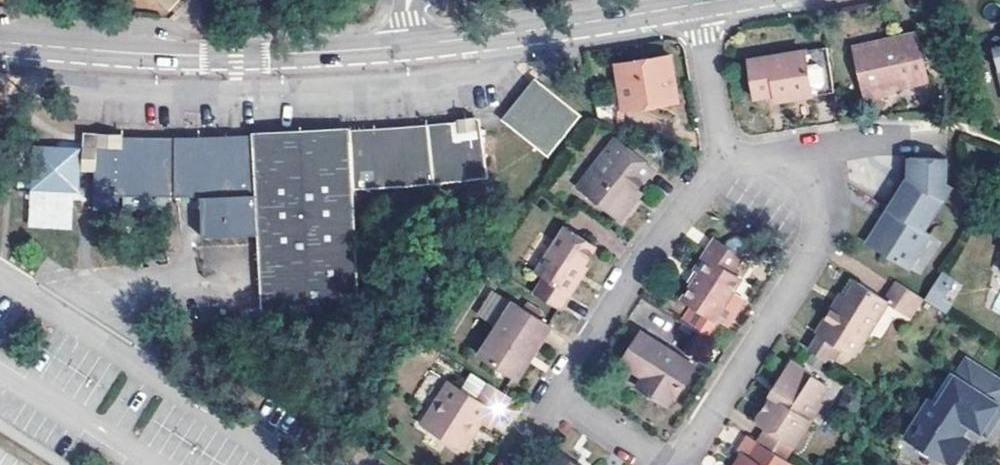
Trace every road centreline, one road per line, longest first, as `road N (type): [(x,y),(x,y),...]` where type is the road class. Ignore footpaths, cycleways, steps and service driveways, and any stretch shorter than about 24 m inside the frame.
road 1 (tertiary): [(0,41),(199,55),(410,47)]
road 2 (residential): [(675,464),(822,243),(819,193),(791,164)]
road 3 (tertiary): [(410,47),(700,4)]
road 4 (residential): [(722,159),(569,373),(568,394)]
road 5 (residential): [(700,4),(722,159)]
road 6 (residential): [(568,394),(663,464)]

